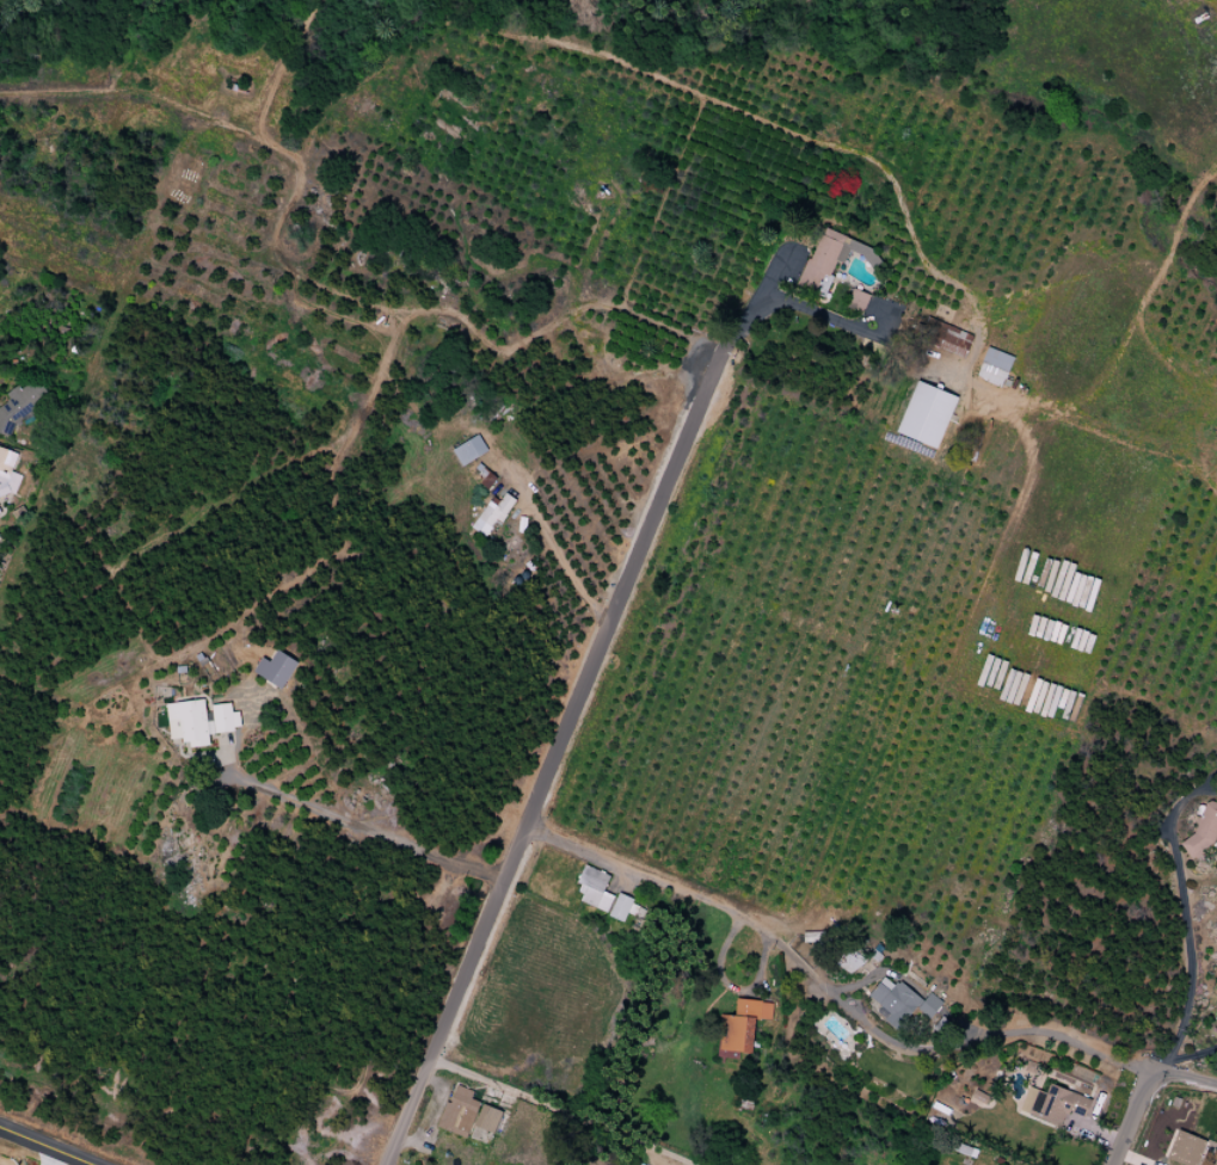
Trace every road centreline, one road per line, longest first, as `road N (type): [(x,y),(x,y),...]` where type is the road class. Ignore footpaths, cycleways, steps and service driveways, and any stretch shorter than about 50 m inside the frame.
road 1 (residential): [(385,1164),(730,346)]
road 2 (residential): [(1115,1164),(1188,1016),(1191,958),(1173,837)]

